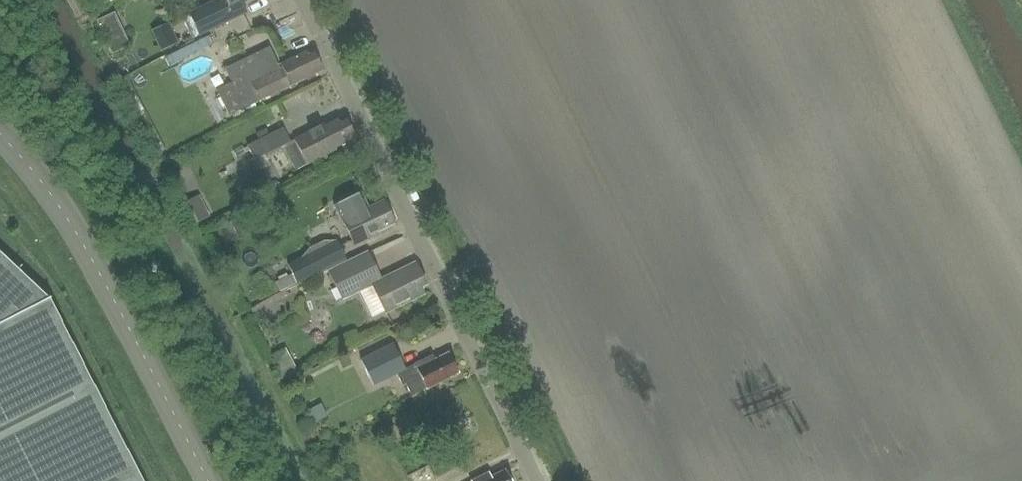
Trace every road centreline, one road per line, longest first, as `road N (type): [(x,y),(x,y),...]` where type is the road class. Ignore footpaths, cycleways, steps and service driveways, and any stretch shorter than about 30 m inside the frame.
road 1 (residential): [(532,480),(299,0)]
road 2 (unclassified): [(210,480),(107,277),(62,207),(0,134)]

